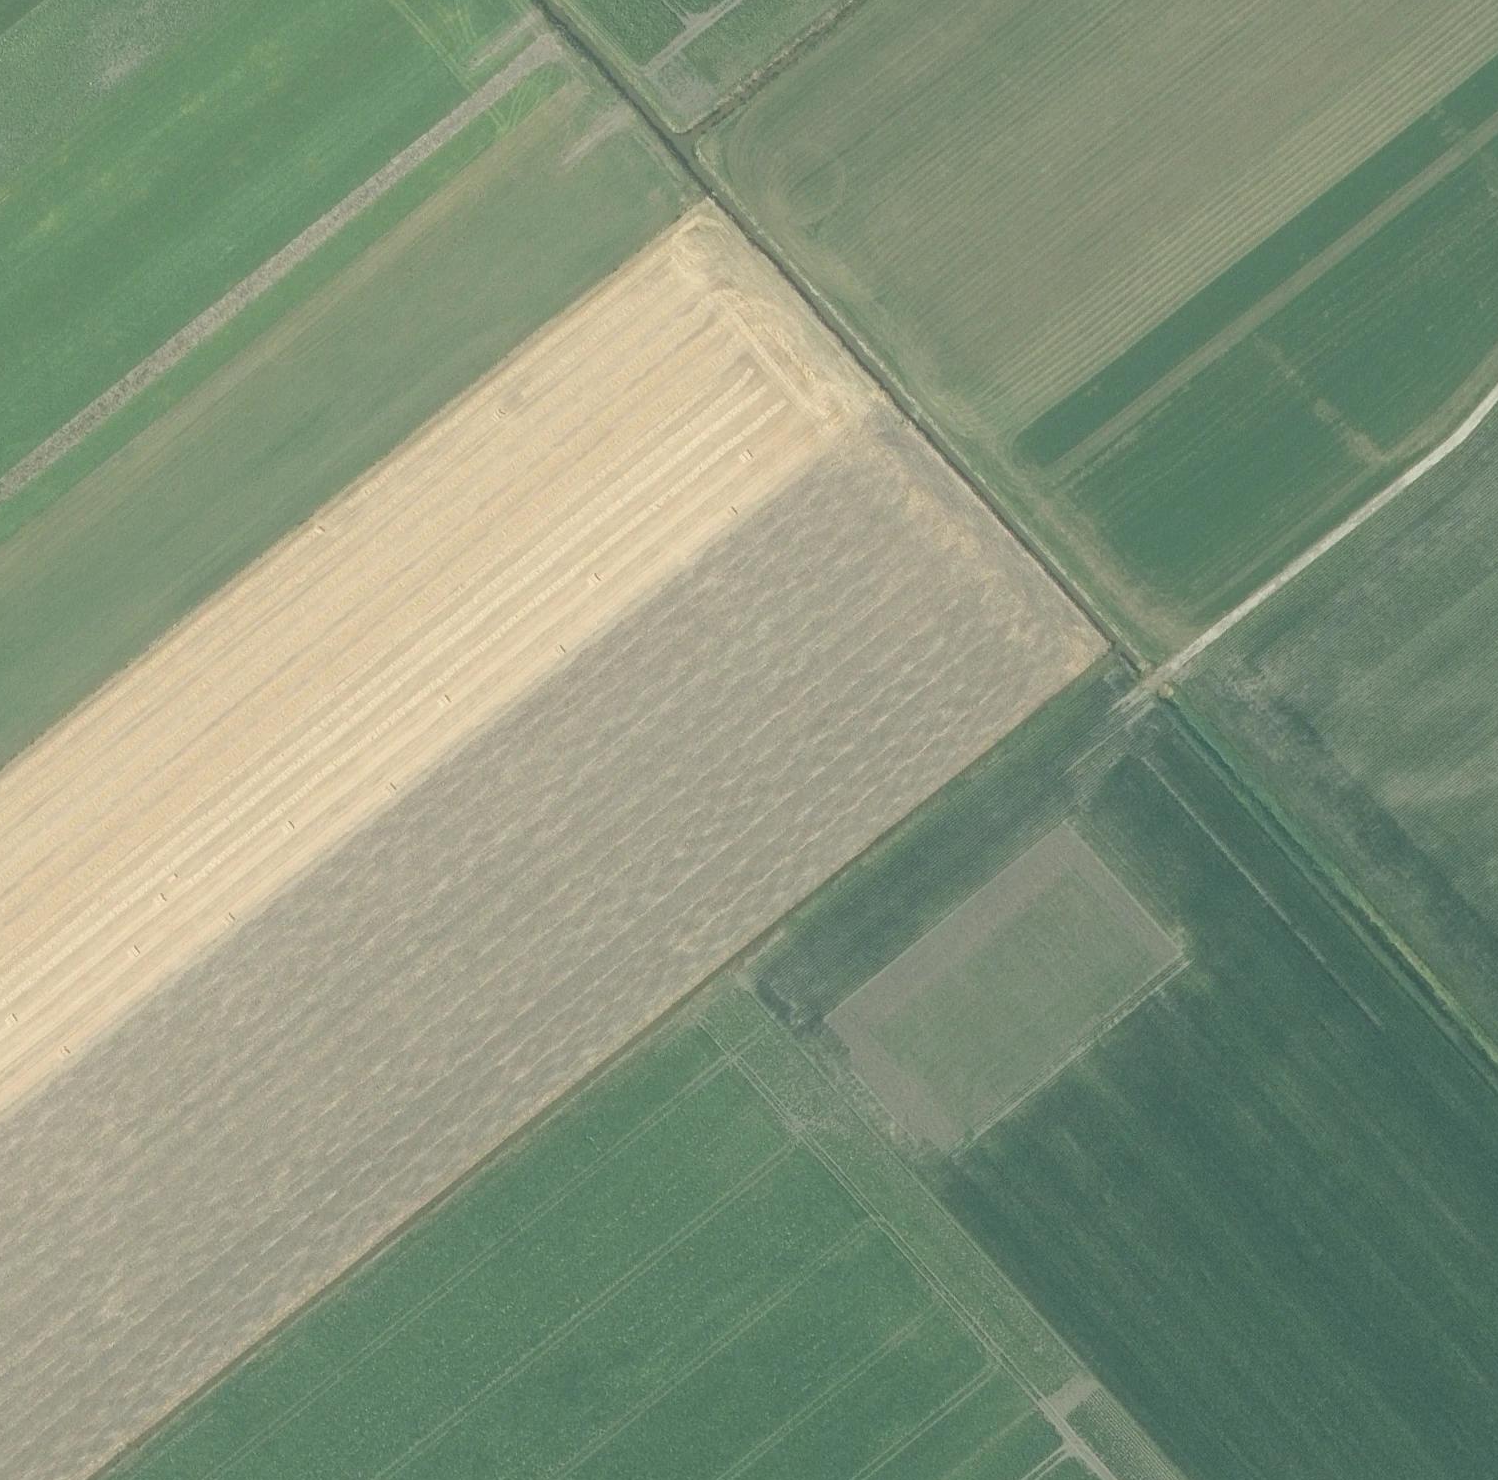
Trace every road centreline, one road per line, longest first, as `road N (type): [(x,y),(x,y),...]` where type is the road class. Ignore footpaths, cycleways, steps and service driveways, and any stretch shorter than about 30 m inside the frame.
road 1 (track): [(1152,684),(1466,425),(1497,390)]

